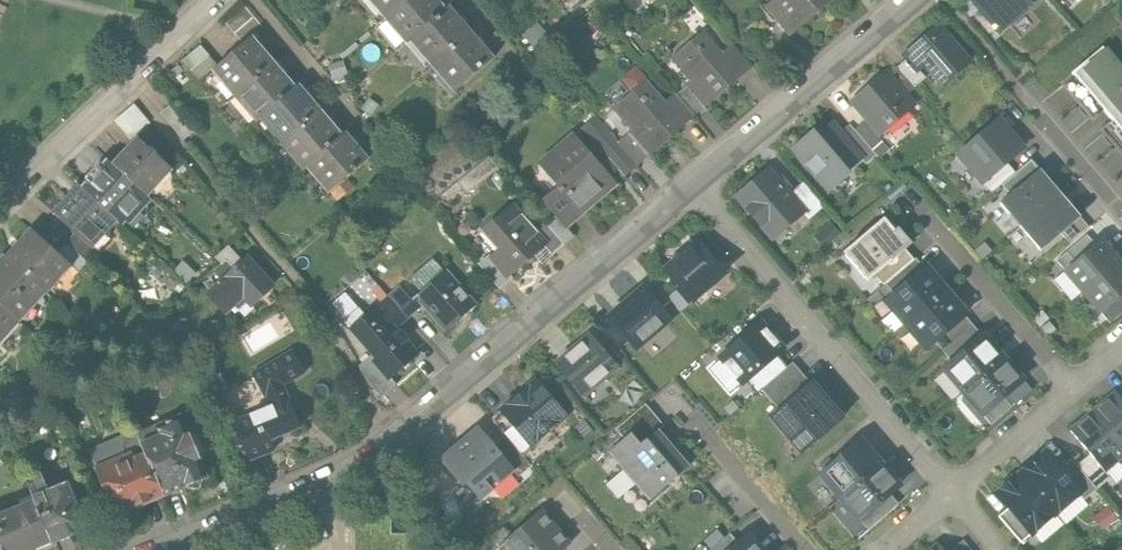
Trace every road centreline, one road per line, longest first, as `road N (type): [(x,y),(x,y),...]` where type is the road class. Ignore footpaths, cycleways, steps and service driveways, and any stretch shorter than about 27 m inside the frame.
road 1 (residential): [(167,549),(387,451),(691,192)]
road 2 (residential): [(691,192),(952,492)]
road 3 (residential): [(0,204),(216,0)]
road 4 (residential): [(1072,393),(945,233)]
road 5 (residential): [(801,549),(692,421)]
road 6 (residential): [(799,100),(920,0)]
road 7 (residential): [(952,492),(1072,393)]
road 8 (residential): [(691,192),(799,100)]
road 9 (residential): [(705,0),(799,100)]
road 10 (residential): [(1121,214),(1043,119)]

